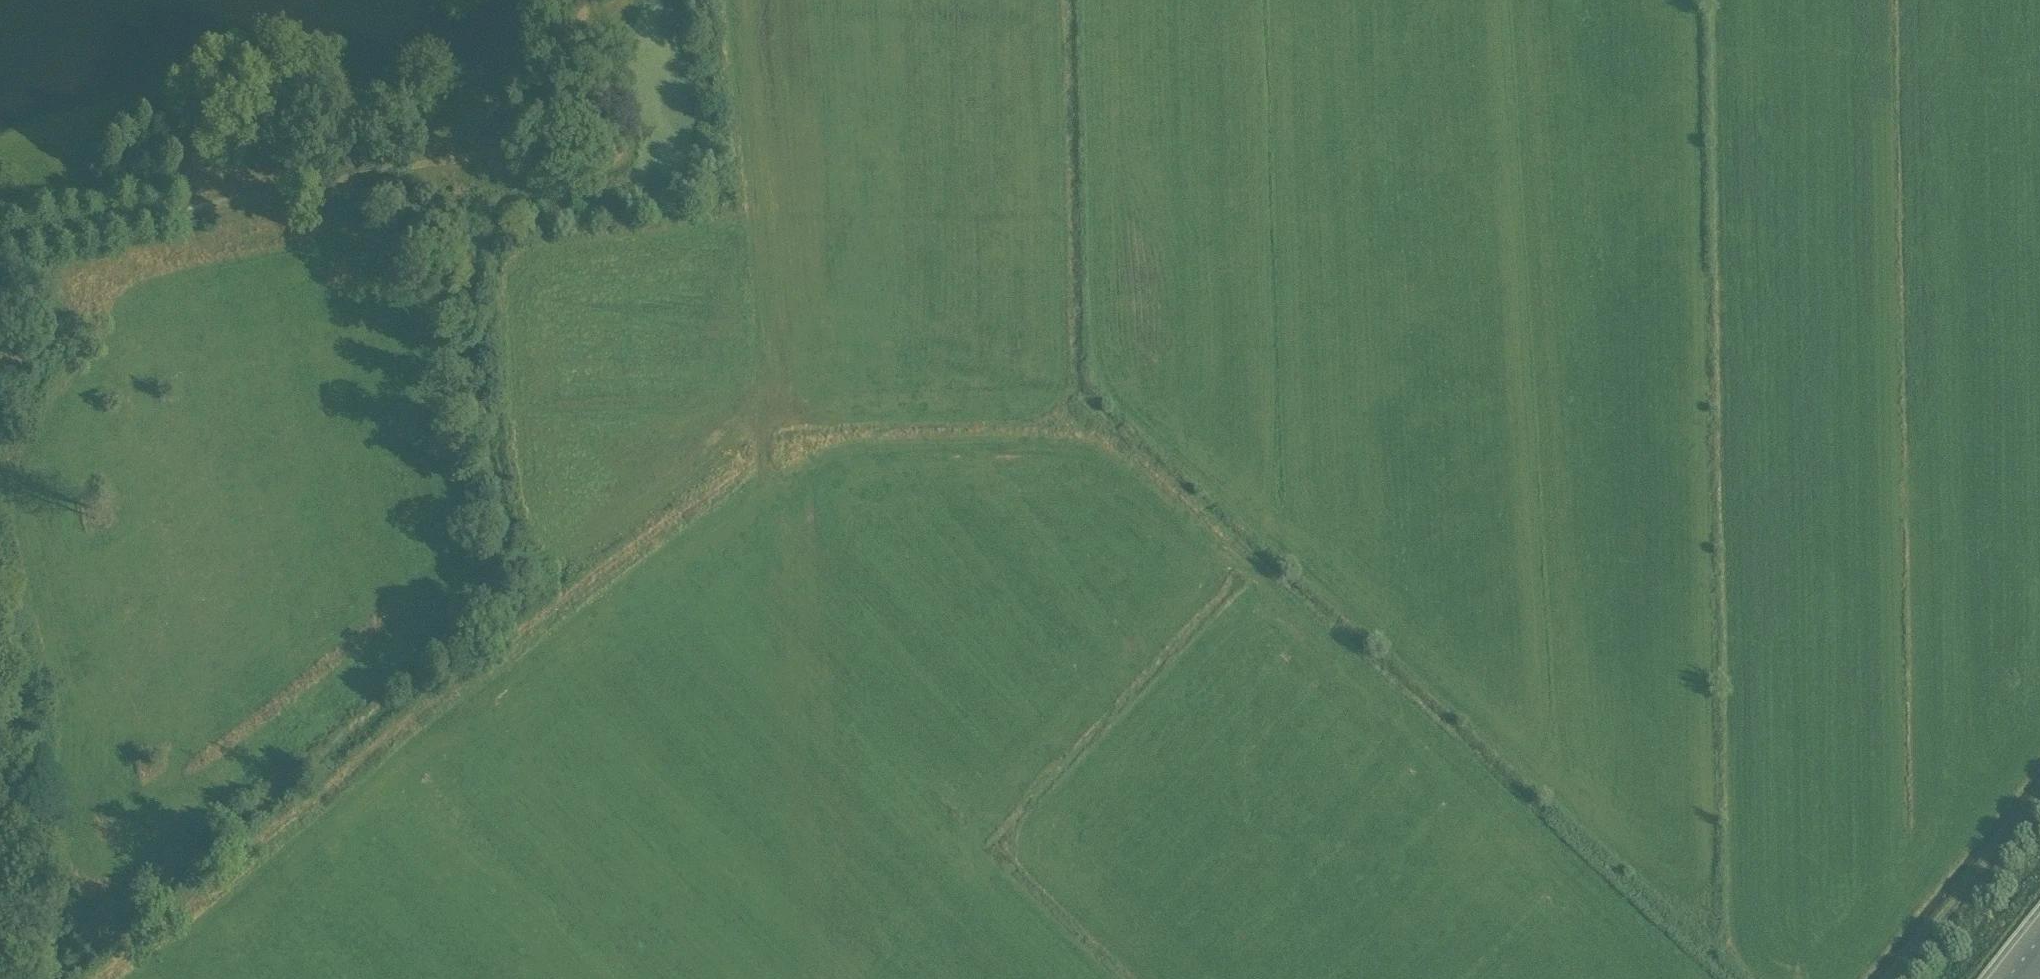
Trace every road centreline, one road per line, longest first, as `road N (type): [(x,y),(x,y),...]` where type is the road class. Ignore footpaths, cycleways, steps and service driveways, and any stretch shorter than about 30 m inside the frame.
road 1 (track): [(1247,565),(1102,441),(784,443),(547,612),(106,978)]

